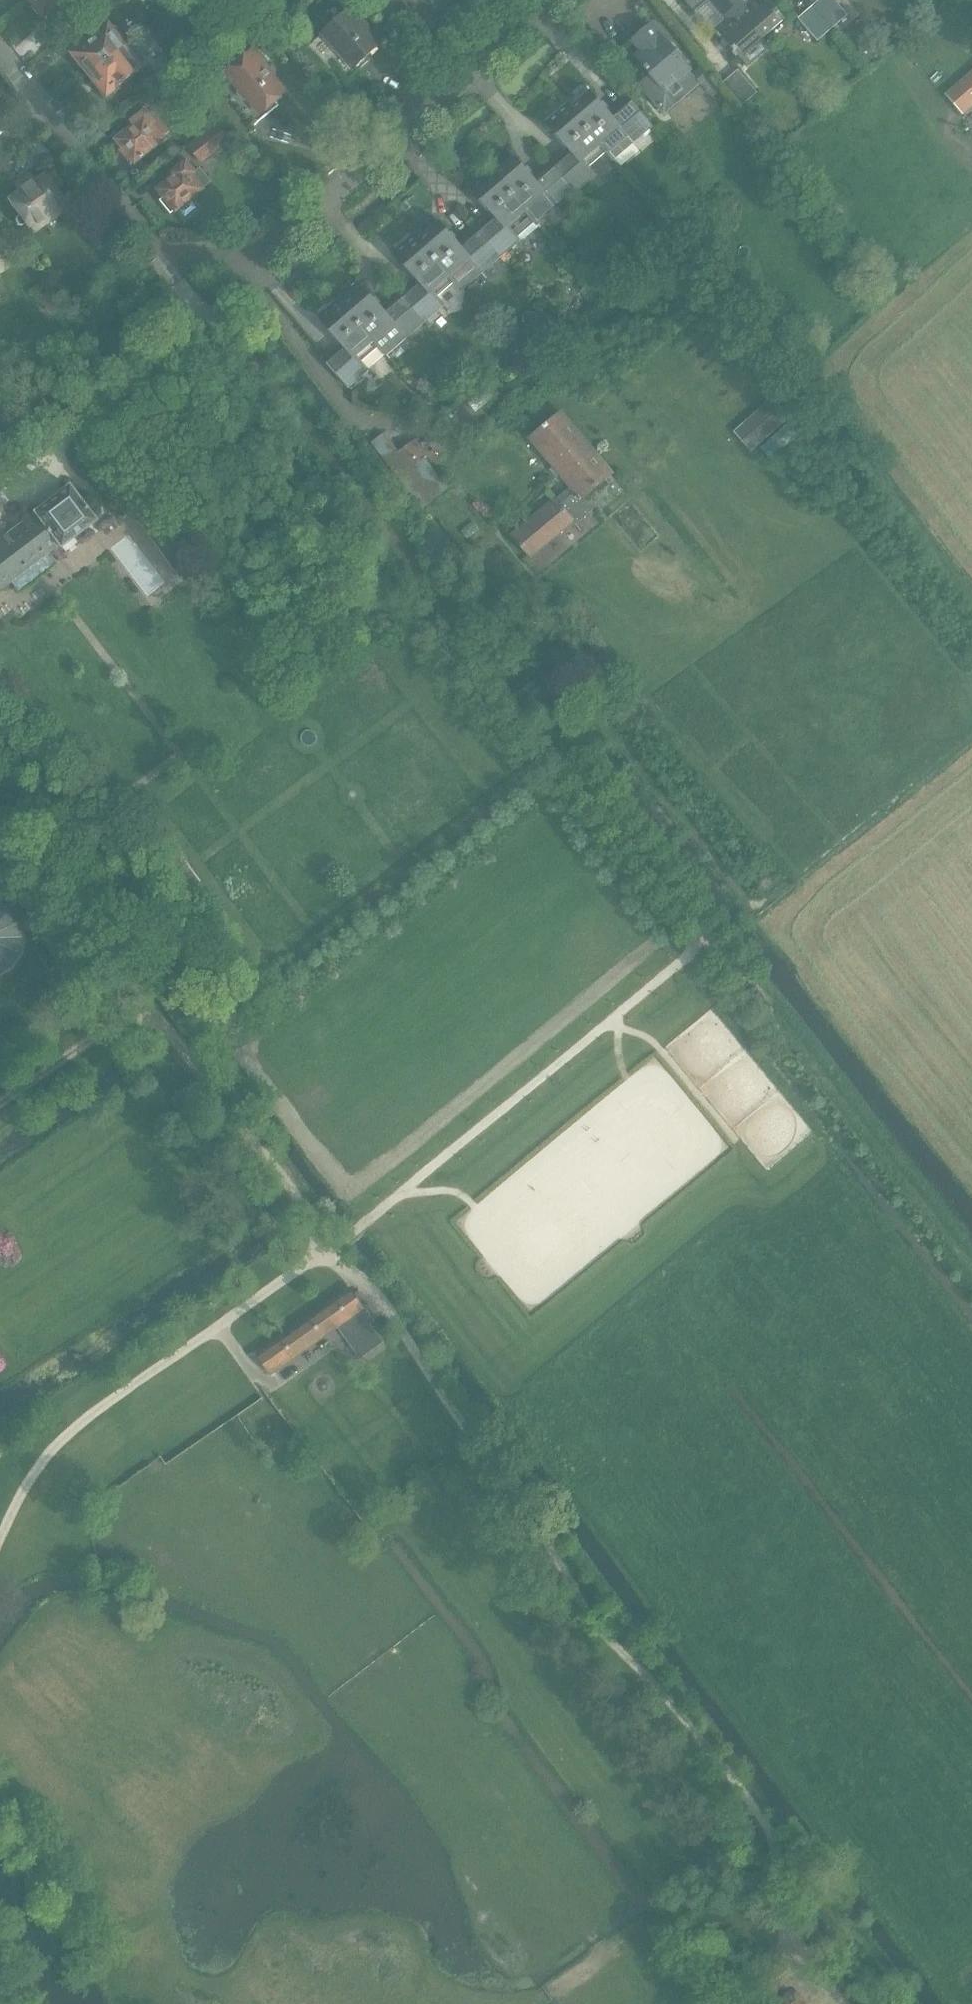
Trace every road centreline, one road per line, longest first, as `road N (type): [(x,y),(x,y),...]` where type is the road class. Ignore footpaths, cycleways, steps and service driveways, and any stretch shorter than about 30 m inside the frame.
road 1 (track): [(0,1538),(33,1477),(75,1426),(328,1252),(708,940)]
road 2 (track): [(549,742),(971,1272)]
road 3 (residential): [(156,248),(255,259),(477,78),(539,0)]
road 4 (residential): [(156,248),(47,109)]

